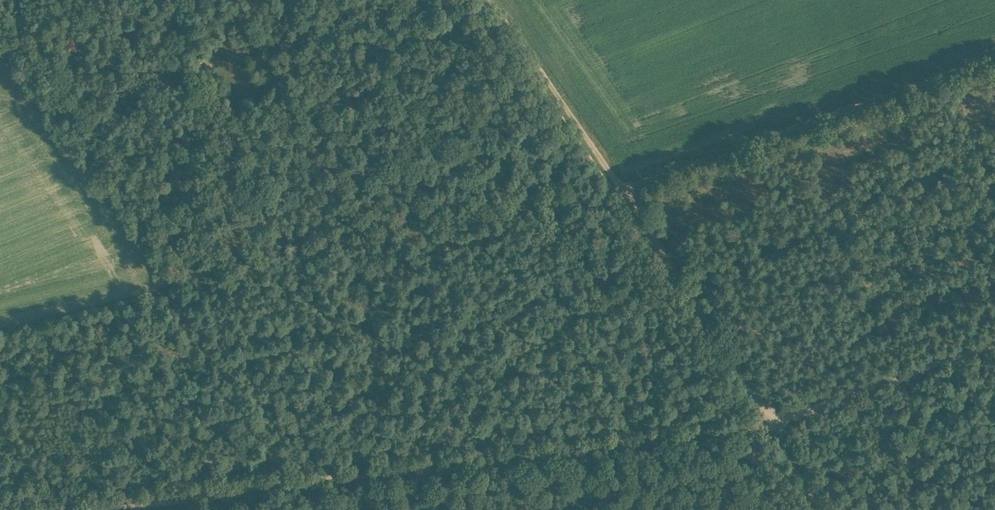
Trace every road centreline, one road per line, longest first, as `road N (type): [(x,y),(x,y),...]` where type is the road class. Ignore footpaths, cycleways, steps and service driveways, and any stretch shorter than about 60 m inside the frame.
road 1 (track): [(829,509),(769,416),(731,417),(694,435),(618,437),(549,454),(476,451),(408,473),(319,474),(232,496),(93,509)]
road 2 (track): [(628,202),(769,416),(994,339)]
road 3 (track): [(618,187),(994,57)]
road 4 (unclassified): [(618,187),(485,0)]

